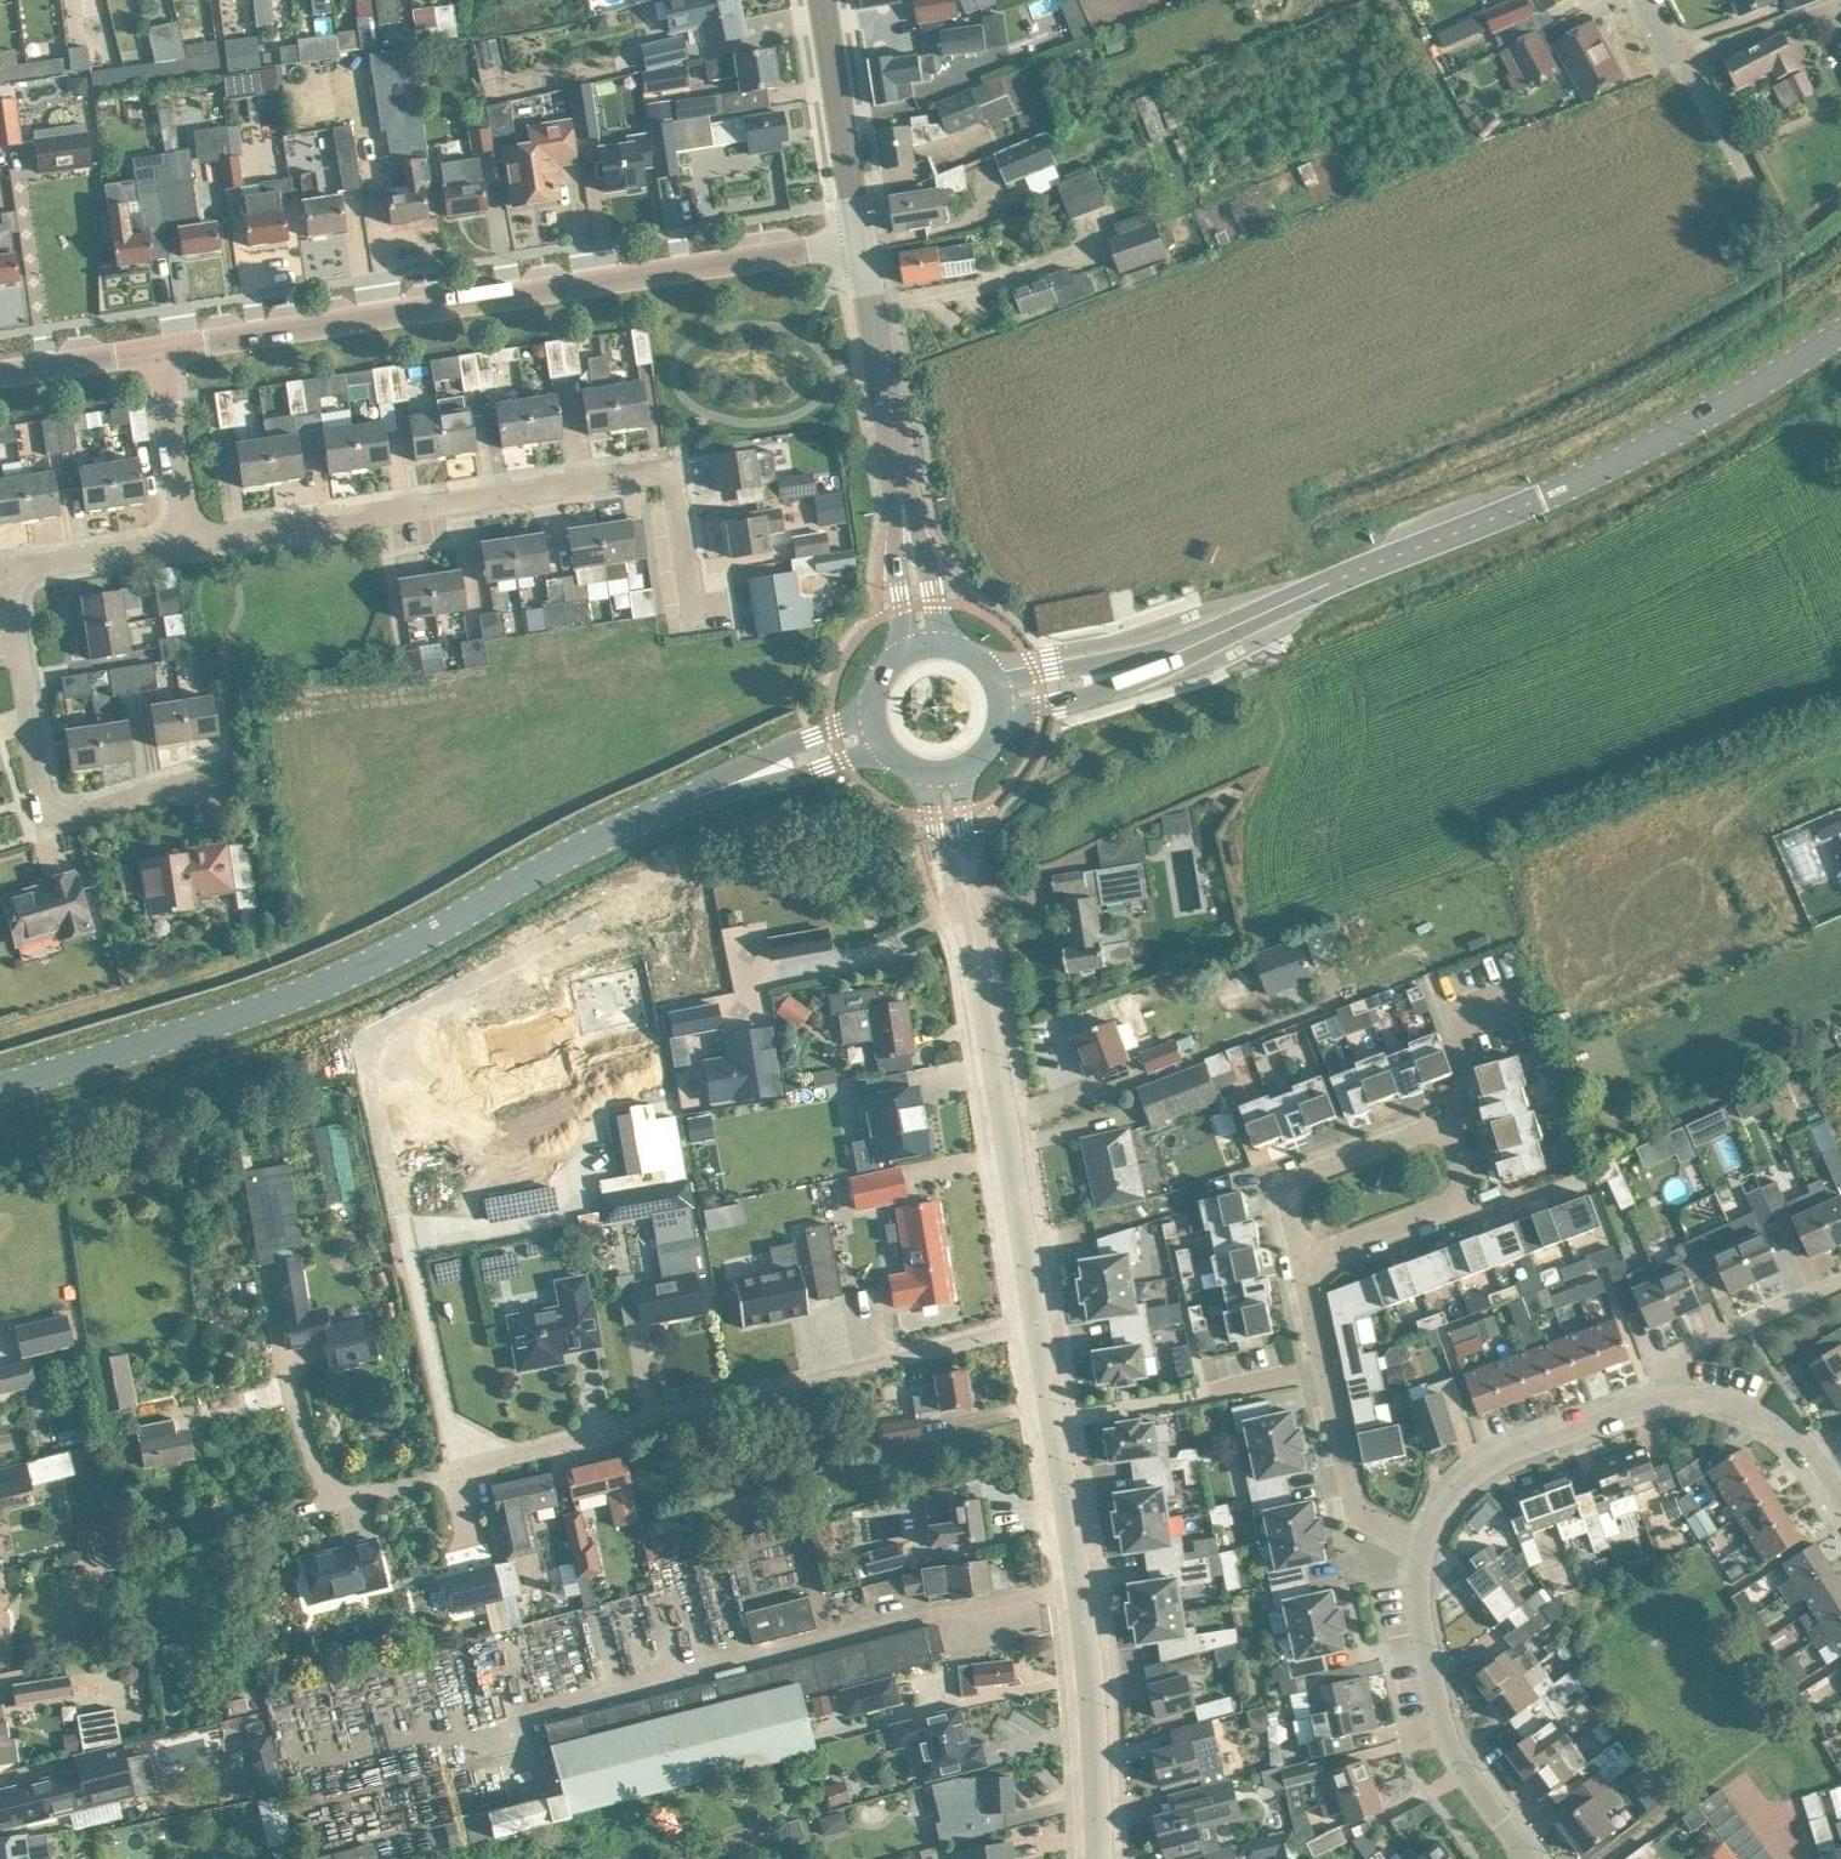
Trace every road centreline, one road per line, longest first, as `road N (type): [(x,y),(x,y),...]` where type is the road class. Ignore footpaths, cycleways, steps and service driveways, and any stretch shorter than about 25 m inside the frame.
road 1 (residential): [(292,1365),(316,1469),(343,1490),(383,1490),(1038,1323)]
road 2 (secondary): [(1129,671),(1542,499),(1711,411),(1840,331)]
road 3 (secondary): [(0,1087),(197,1030),(364,966),(700,794)]
road 4 (unclassified): [(160,353),(861,243)]
road 5 (residential): [(190,542),(671,469),(694,632)]
road 6 (residential): [(237,767),(49,824),(42,802),(8,569),(190,542)]
road 7 (tertiary): [(1098,1858),(1088,1665),(1038,1323)]
road 8 (tertiary): [(1038,1323),(956,871)]
road 9 (residential): [(1529,1858),(1446,1740),(1419,1608),(1426,1544)]
road 10 (residential): [(1426,1544),(1355,1509),(1301,1261)]
road 11 (residential): [(1301,1261),(1290,1197),(1303,1175),(1436,1129),(1455,1138),(1467,1186),(1461,1196)]
road 12 (residential): [(1426,1544),(1470,1476),(1504,1455),(1672,1399)]
road 13 (tertiary): [(904,520),(861,243)]
road 14 (tertiary): [(861,243),(820,0)]
road 15 (residential): [(1672,1399),(1674,1355),(1840,1282)]
road 16 (track): [(410,1258),(460,1470)]
road 17 (residential): [(1748,188),(1643,0)]
road 18 (residential): [(1672,1399),(1717,1400),(1778,1425),(1840,1505)]
road 19 (residential): [(190,542),(160,353)]
road 20 (secondary): [(872,716),(791,743),(700,794)]
road 21 (secondary): [(700,794),(884,750)]
road 22 (residential): [(1461,1196),(1301,1261)]
road 23 (unclassified): [(0,378),(160,353)]
road 24 (residential): [(1461,1196),(1493,1210),(1587,1174)]
road 25 (secondary): [(1129,671),(995,676)]
road 26 (secondary): [(1004,718),(1129,671)]
road 27 (tertiary): [(904,520),(907,653)]
road 28 (tertiary): [(941,645),(904,520)]

